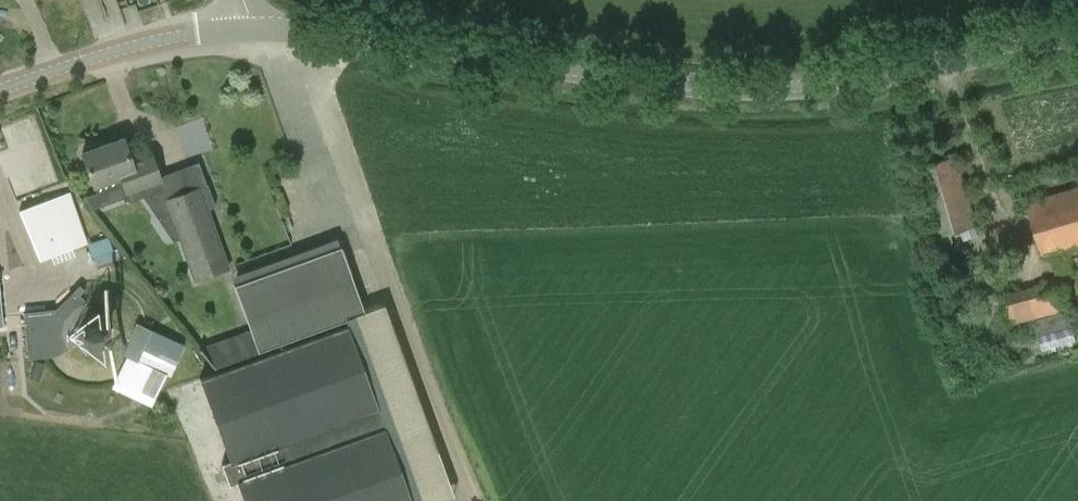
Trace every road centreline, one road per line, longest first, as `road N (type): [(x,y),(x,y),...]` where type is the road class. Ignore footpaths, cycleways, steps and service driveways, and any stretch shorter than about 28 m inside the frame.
road 1 (tertiary): [(1077,37),(826,89),(667,83),(412,47)]
road 2 (unclassified): [(476,500),(304,34)]
road 3 (tertiary): [(0,91),(112,50),(181,35),(248,32)]

